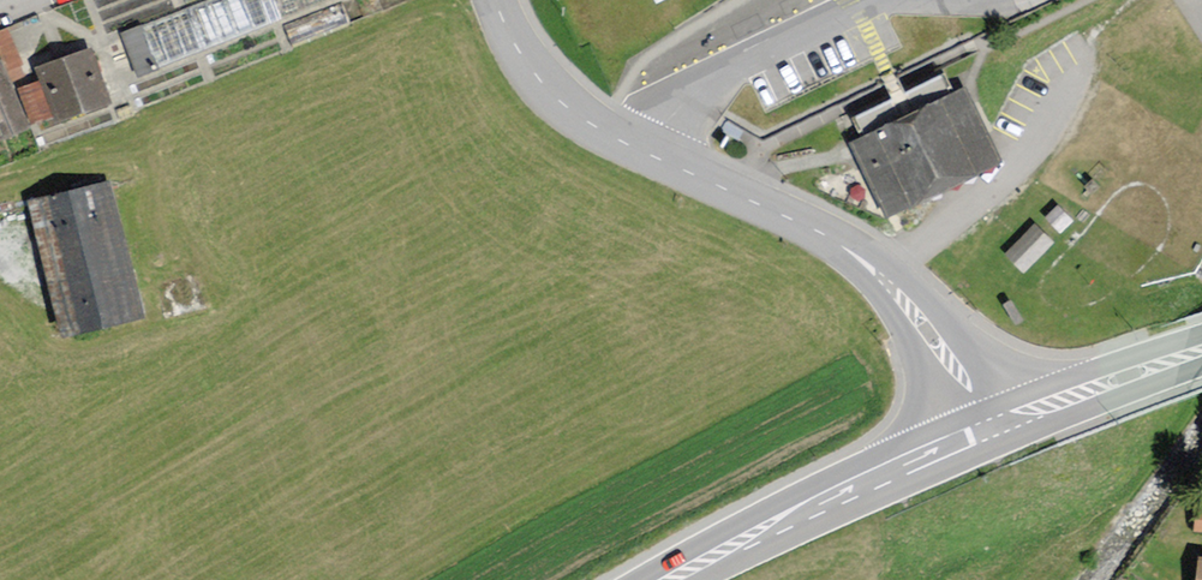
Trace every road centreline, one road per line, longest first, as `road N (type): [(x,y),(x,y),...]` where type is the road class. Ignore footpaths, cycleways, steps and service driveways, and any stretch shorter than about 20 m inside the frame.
road 1 (tertiary): [(488,0),(521,65),(595,125),(821,242),(898,295),(936,342),(985,431)]
road 2 (primary): [(985,431),(666,579)]
road 3 (primary): [(1201,350),(985,431)]

